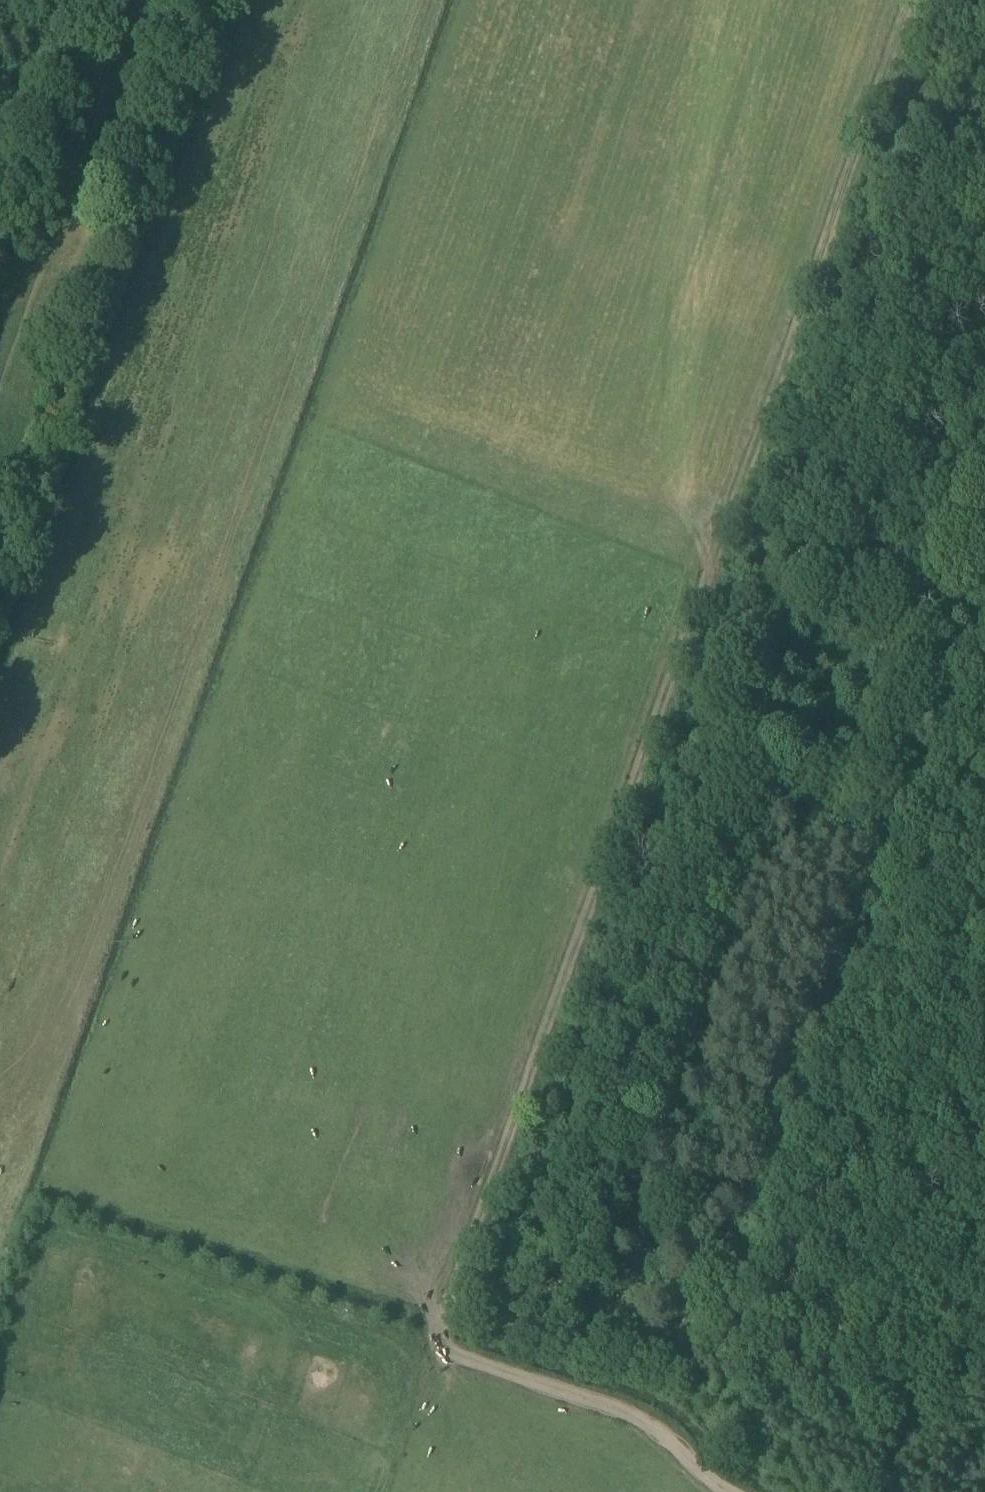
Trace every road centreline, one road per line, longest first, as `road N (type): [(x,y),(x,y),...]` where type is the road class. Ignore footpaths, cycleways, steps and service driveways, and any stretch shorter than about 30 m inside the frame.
road 1 (track): [(984,1214),(889,1491)]

